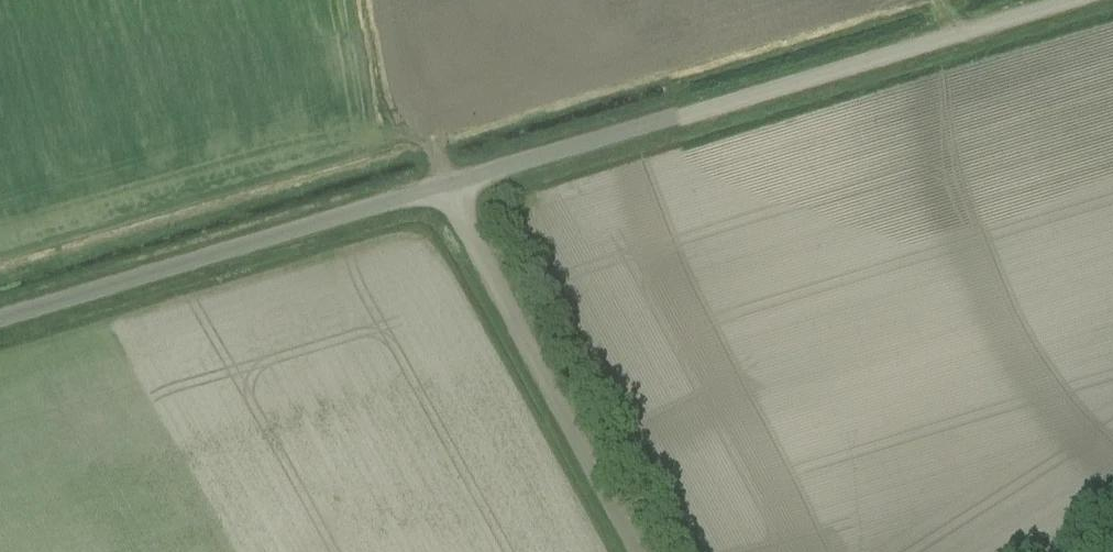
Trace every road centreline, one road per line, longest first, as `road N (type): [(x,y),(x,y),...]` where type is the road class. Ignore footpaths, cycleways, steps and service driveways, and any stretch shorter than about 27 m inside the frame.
road 1 (unclassified): [(0,324),(452,196),(1087,0)]
road 2 (track): [(452,196),(642,551)]

